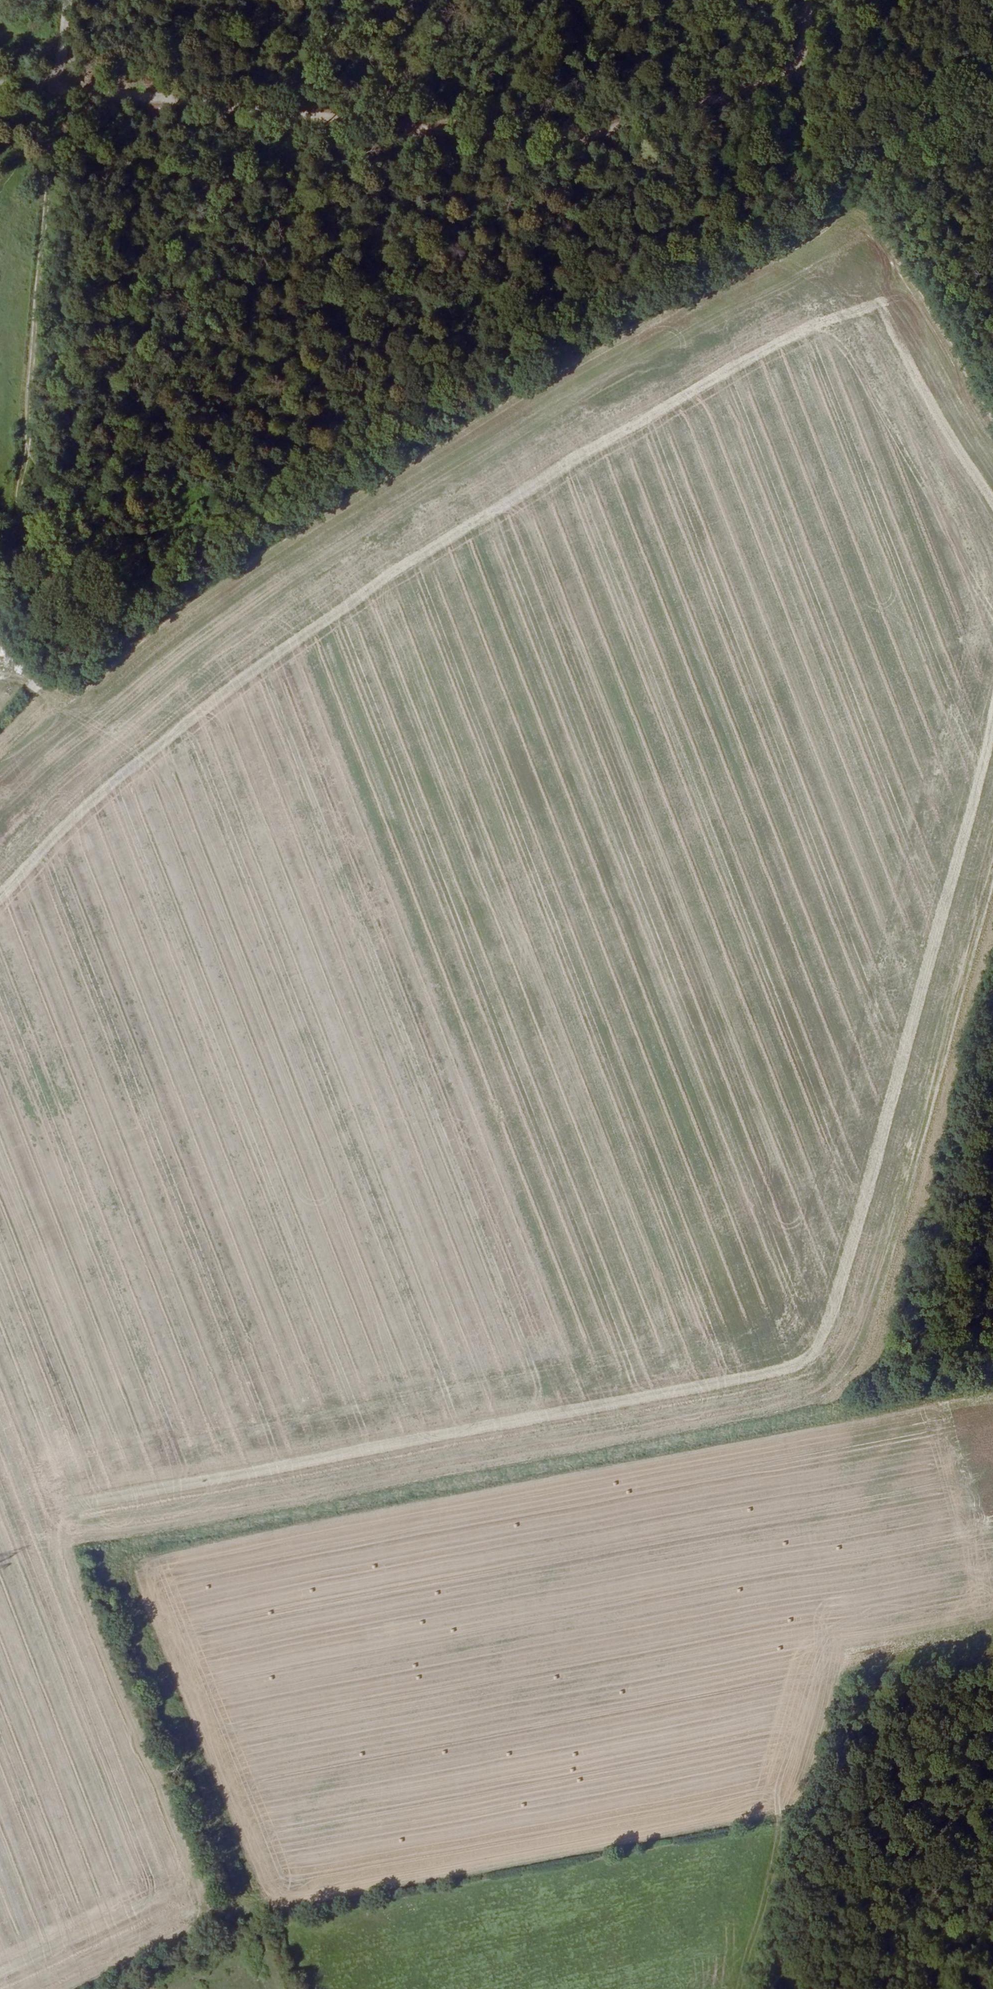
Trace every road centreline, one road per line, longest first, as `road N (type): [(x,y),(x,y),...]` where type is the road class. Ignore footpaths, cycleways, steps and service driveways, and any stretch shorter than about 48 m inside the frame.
road 1 (track): [(992,1360),(143,1517),(105,1541),(287,1988)]
road 2 (track): [(62,0),(21,523)]
road 3 (track): [(849,1383),(902,1342),(992,1022)]
road 4 (track): [(875,1988),(992,1870)]
road 5 (track): [(0,656),(43,704),(0,751)]

